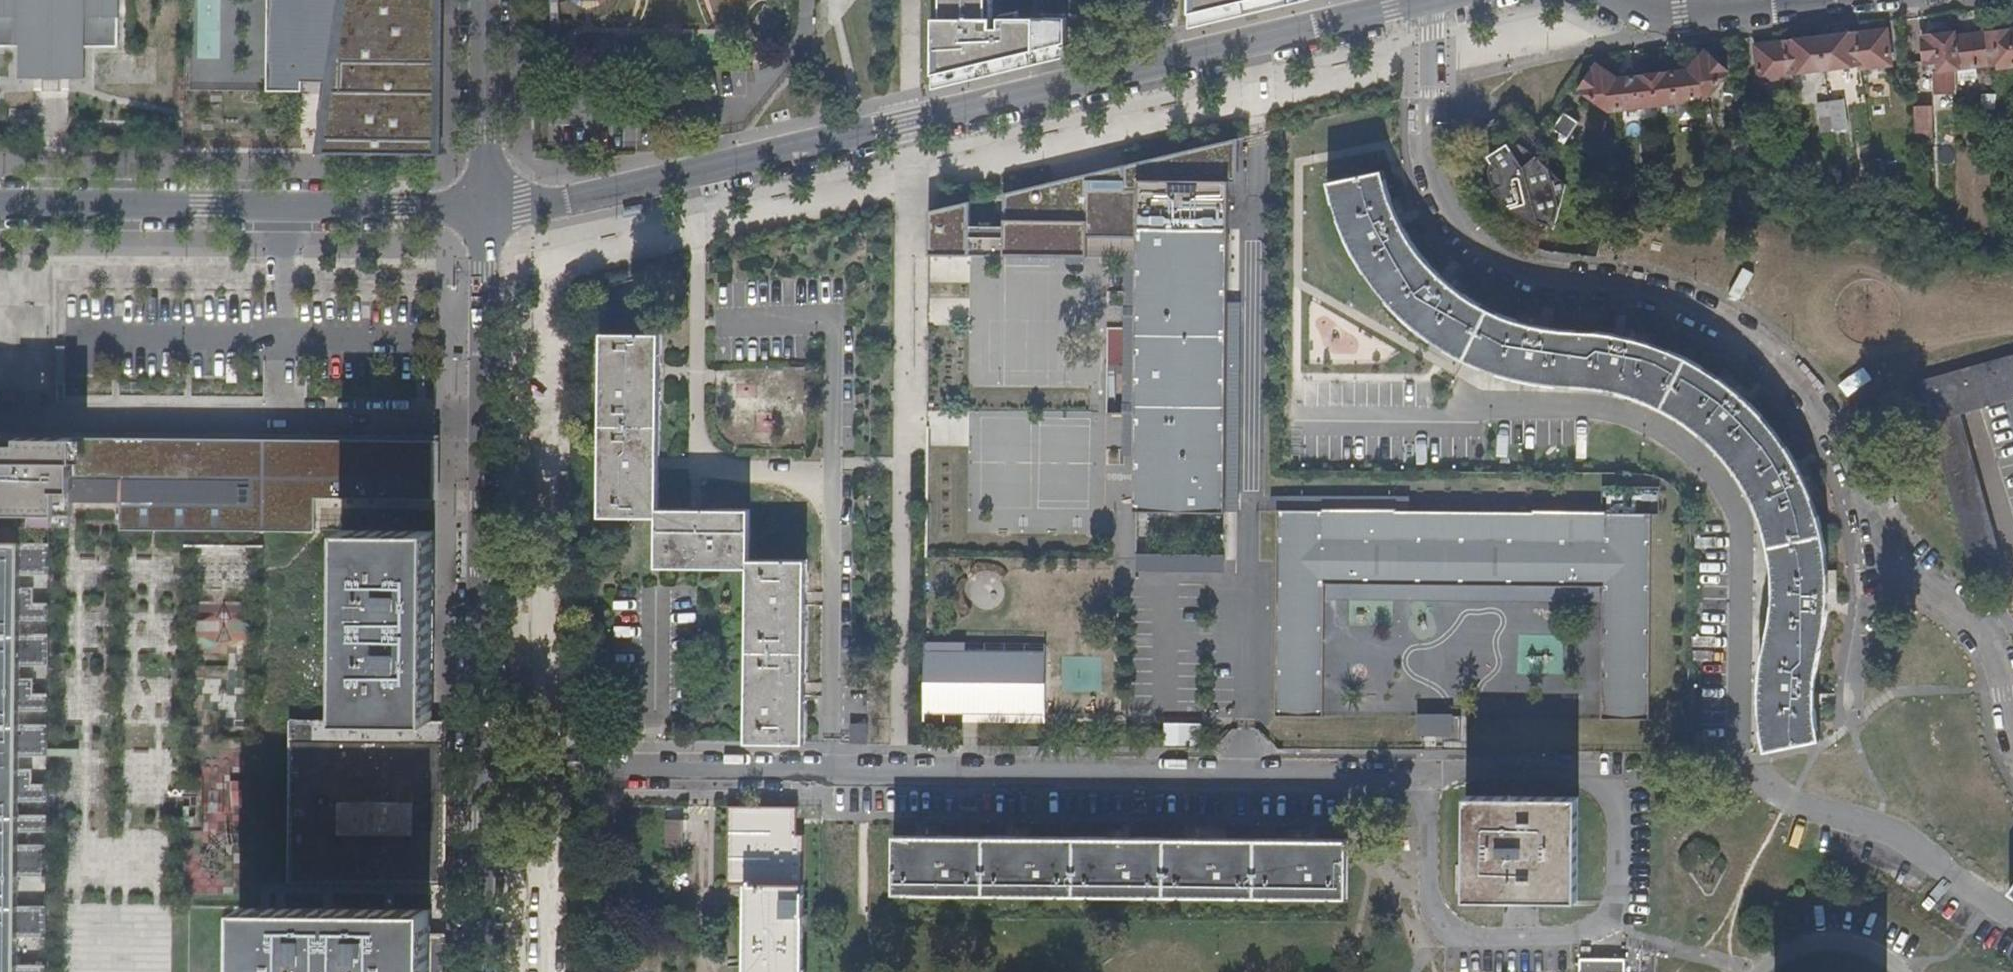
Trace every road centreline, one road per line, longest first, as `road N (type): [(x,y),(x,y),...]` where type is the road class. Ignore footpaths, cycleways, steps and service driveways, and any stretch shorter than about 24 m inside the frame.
road 1 (residential): [(1299,421),(1454,422),(1488,409),(1619,411),(1694,452),(1743,517),(1743,726),(1751,766),(1781,802),(1880,831),(2012,919)]
road 2 (residential): [(2012,705),(1976,635),(1903,567),(1797,376),(1704,311),(1501,259),(1450,208),(1434,174),(1430,129),(1435,0)]
road 3 (residential): [(478,778),(1429,782)]
road 4 (residential): [(483,208),(525,209),(1409,0)]
road 5 (residential): [(483,208),(478,778)]
road 6 (residential): [(483,208),(0,205)]
road 7 (residential): [(1429,782),(1433,912),(1450,934),(1477,940),(1561,941),(1607,922),(1614,784)]
road 8 (residential): [(485,0),(483,208)]
road 9 (residential): [(478,778),(478,971)]
road 10 (residential): [(1627,0),(1670,18),(1808,0)]
road 11 (residential): [(1429,782),(1614,784)]
road 12 (residential): [(1758,971),(1802,946),(1831,942),(1859,947),(1900,971)]

